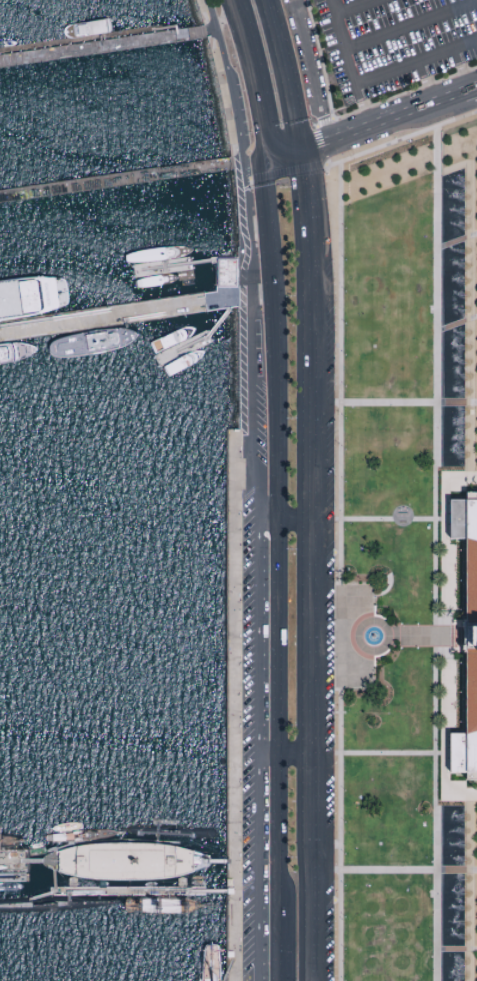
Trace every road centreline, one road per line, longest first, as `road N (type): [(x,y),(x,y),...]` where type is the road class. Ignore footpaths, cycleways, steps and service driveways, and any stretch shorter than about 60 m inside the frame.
road 1 (primary): [(280,322),(279,952)]
road 2 (primary): [(307,755),(308,224)]
road 3 (primary): [(307,980),(307,755)]
road 4 (secondary): [(299,150),(462,93)]
road 5 (primary): [(266,157),(280,322)]
road 6 (primary): [(234,0),(266,157)]
road 7 (primary): [(299,150),(264,0)]
road 8 (residential): [(293,0),(327,143)]

